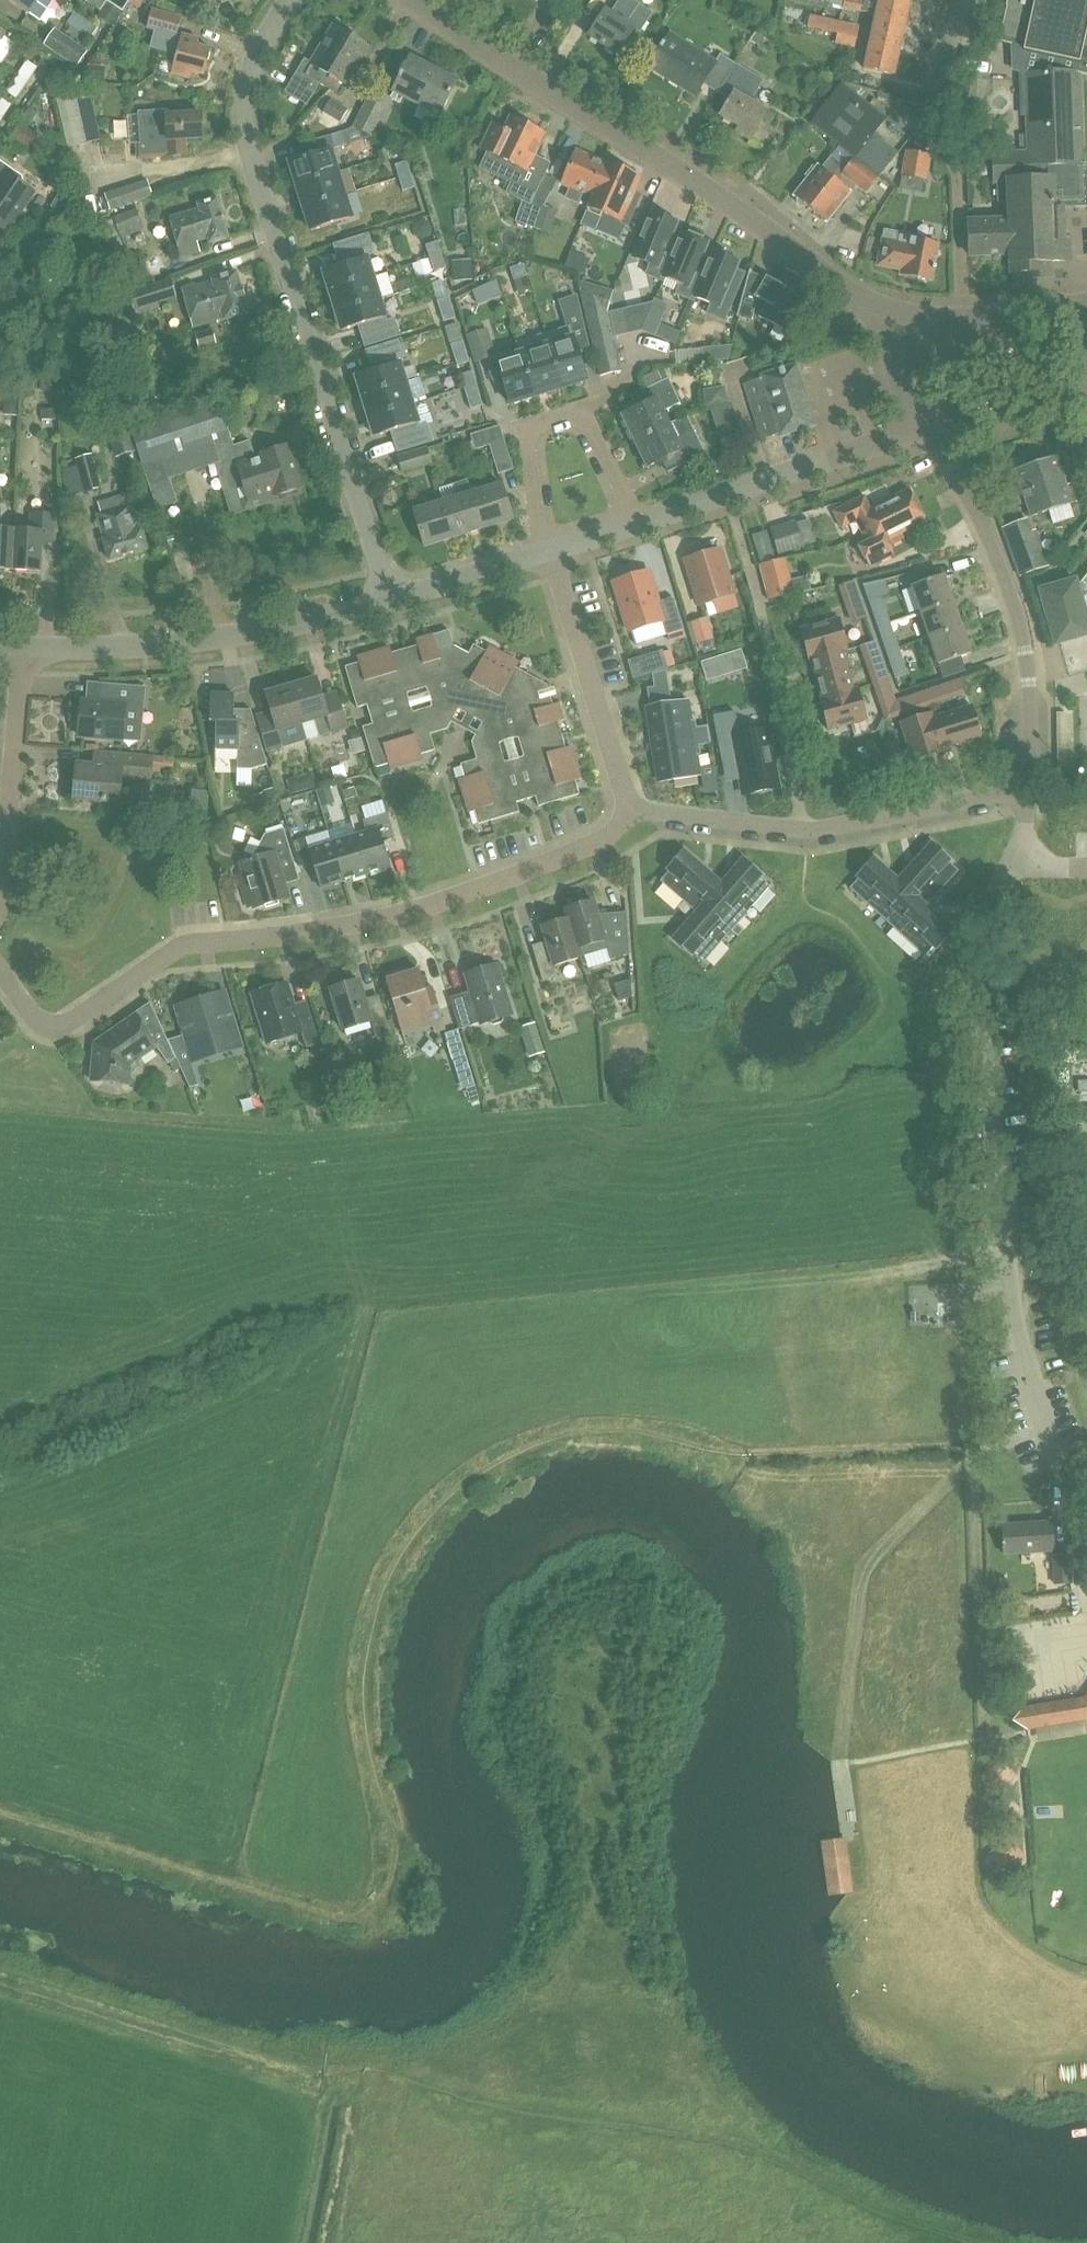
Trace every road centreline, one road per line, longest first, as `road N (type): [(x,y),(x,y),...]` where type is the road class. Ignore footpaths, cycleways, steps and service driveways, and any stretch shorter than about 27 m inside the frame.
road 1 (residential): [(0,971),(38,1022),(60,1027),(183,945),(411,911),(592,845),(630,808)]
road 2 (residential): [(390,599),(248,156),(241,103),(253,63),(292,0)]
road 3 (residential): [(1006,868),(983,943),(983,1013),(1011,1246),(1056,1461)]
road 4 (tertiary): [(867,305),(687,175),(415,0)]
road 5 (track): [(849,1850),(840,1753),(863,1569),(943,1487),(1042,1412)]
road 6 (residential): [(630,808),(802,831),(1031,786)]
road 7 (residential): [(930,426),(1007,581),(1025,640),(1031,786)]
road 8 (residential): [(390,599),(195,641),(22,646)]
road 9 (residential): [(962,319),(957,193),(939,122),(960,0)]
road 10 (residential): [(930,426),(636,523)]
road 11 (residential): [(636,523),(592,428),(575,415),(543,420),(533,425),(528,447),(549,550)]
road 12 (residential): [(630,808),(549,550)]
road 13 (residential): [(0,907),(22,646)]
road 14 (residential): [(549,550),(390,599)]
road 15 (tertiary): [(962,319),(1086,303)]

